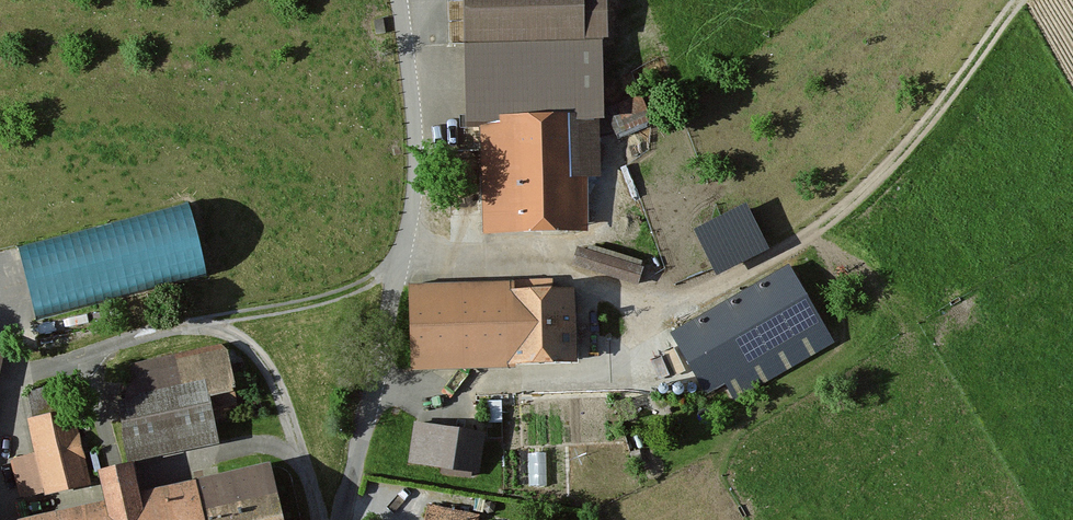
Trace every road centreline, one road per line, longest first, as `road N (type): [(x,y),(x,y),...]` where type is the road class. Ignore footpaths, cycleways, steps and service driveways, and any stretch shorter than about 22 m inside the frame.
road 1 (track): [(402,255),(530,258),(616,297),(682,304),(735,283),(814,235),(902,152),(1021,0)]
road 2 (unclassified): [(337,519),(414,208),(417,156),(398,0)]

